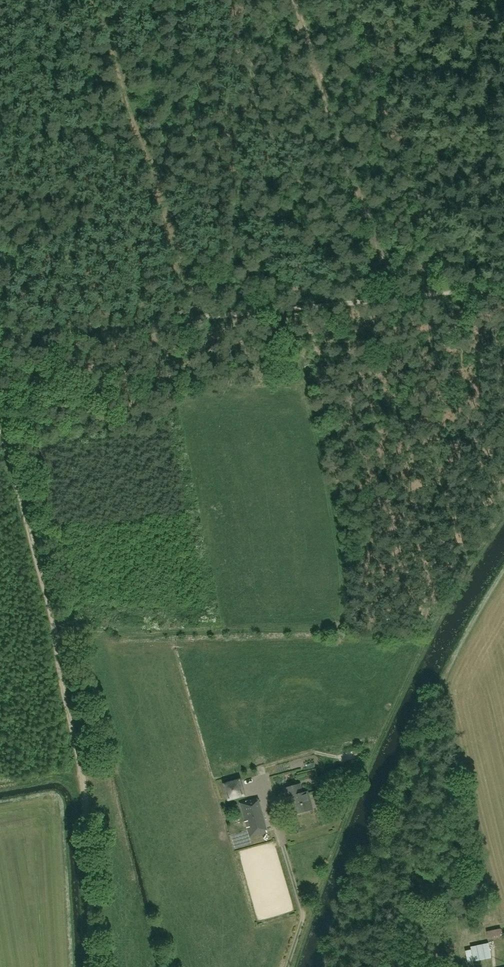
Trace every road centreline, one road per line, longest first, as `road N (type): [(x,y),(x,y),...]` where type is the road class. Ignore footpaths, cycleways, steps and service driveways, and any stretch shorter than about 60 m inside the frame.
road 1 (track): [(0,414),(79,757),(92,966)]
road 2 (track): [(503,296),(448,293),(0,337)]

